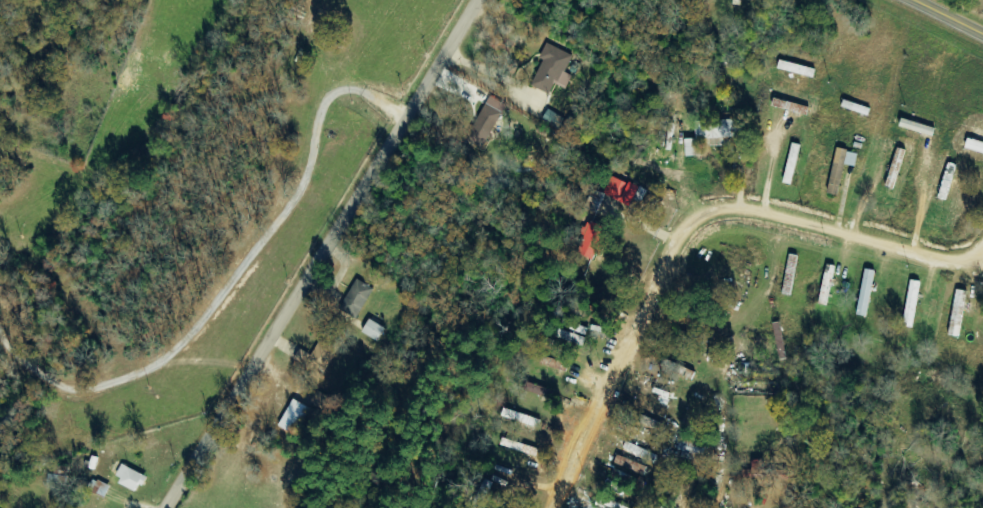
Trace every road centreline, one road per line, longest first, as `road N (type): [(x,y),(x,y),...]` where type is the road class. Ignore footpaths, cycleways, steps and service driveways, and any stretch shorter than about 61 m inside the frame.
road 1 (residential): [(982,263),(749,212),(693,217),(660,258),(547,507)]
road 2 (residential): [(168,507),(479,0)]

